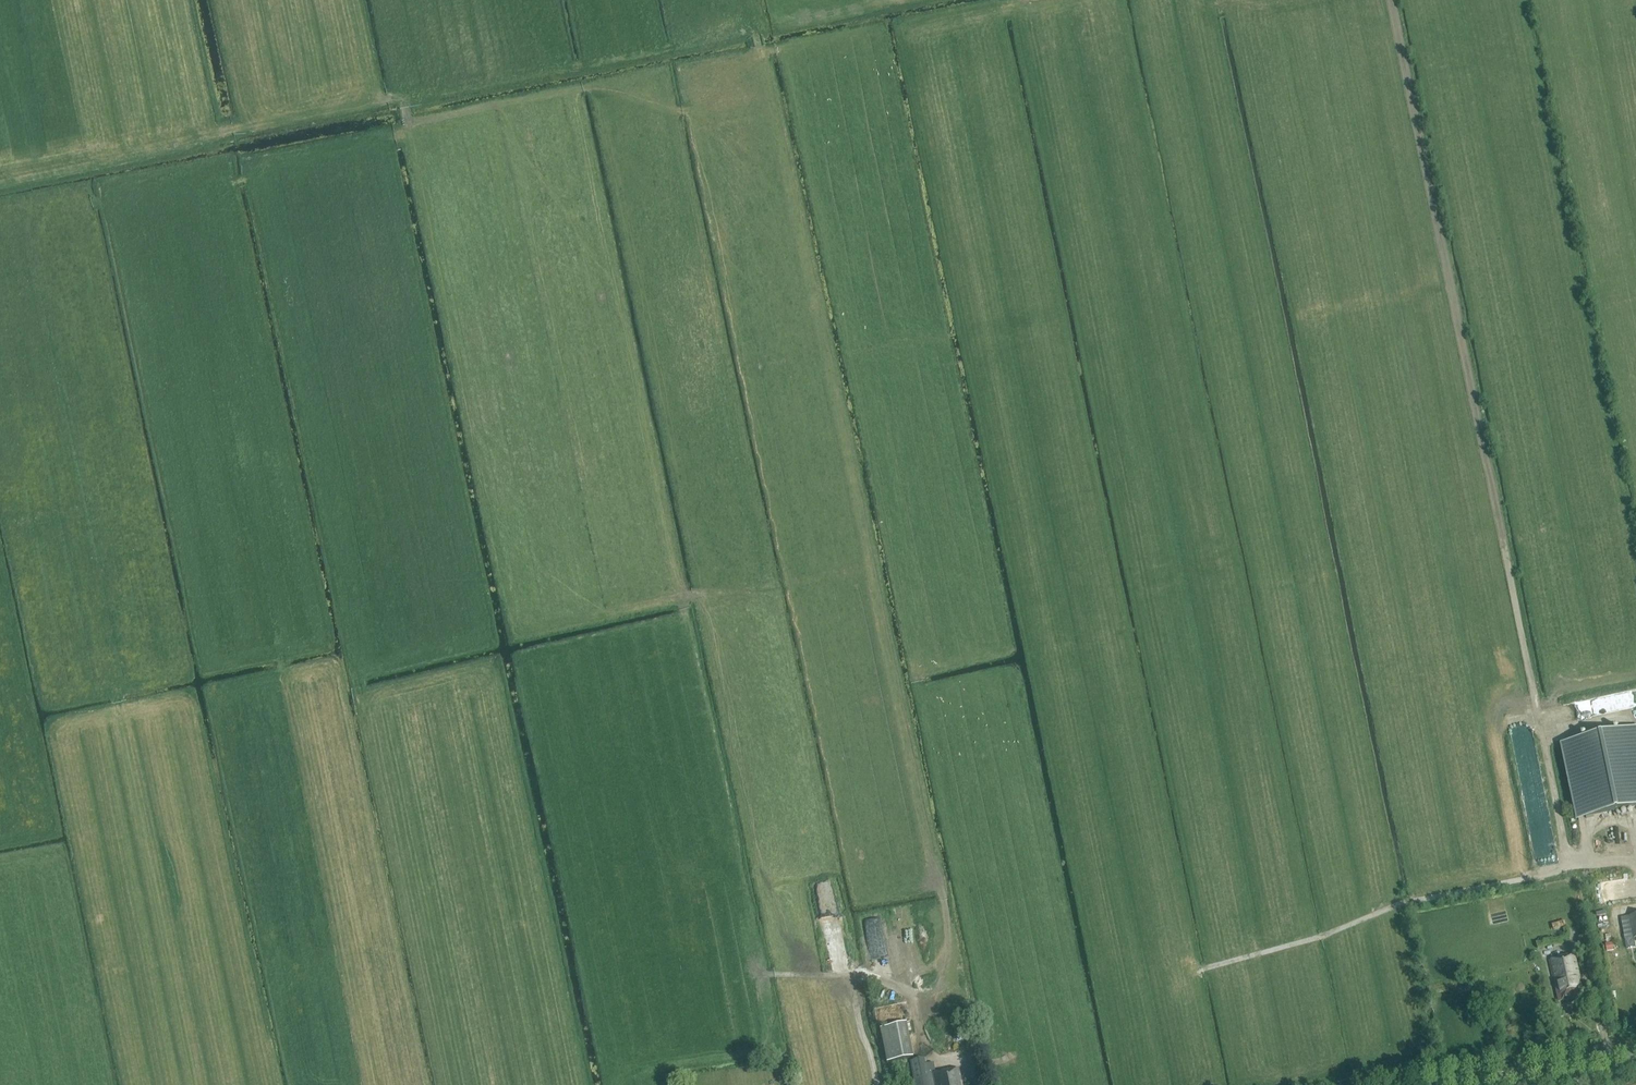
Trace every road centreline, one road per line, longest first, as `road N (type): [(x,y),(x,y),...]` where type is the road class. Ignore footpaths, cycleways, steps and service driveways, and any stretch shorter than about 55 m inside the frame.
road 1 (tertiary): [(1487,1084),(1635,1056)]

